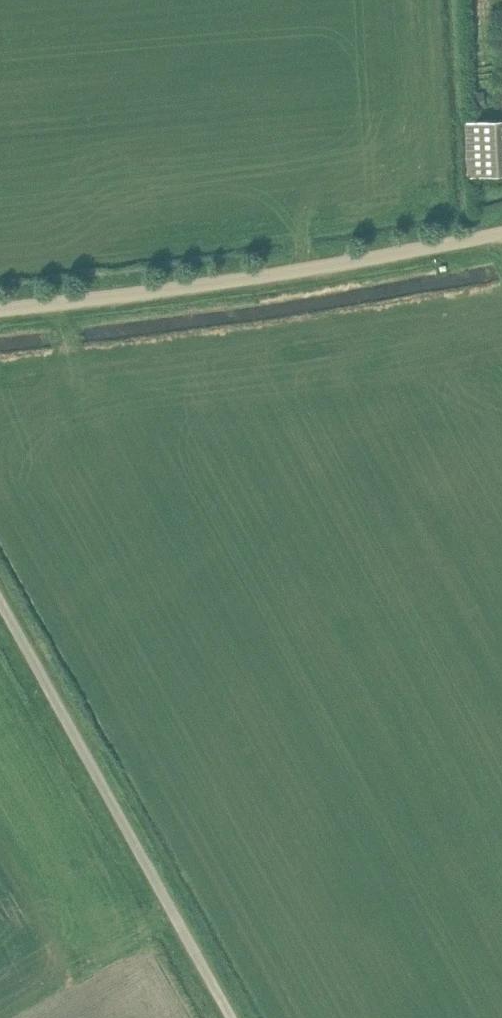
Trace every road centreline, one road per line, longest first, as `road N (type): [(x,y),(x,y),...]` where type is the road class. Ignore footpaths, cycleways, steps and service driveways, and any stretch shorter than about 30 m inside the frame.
road 1 (unclassified): [(0,308),(261,276),(501,232)]
road 2 (track): [(0,603),(229,1017)]

